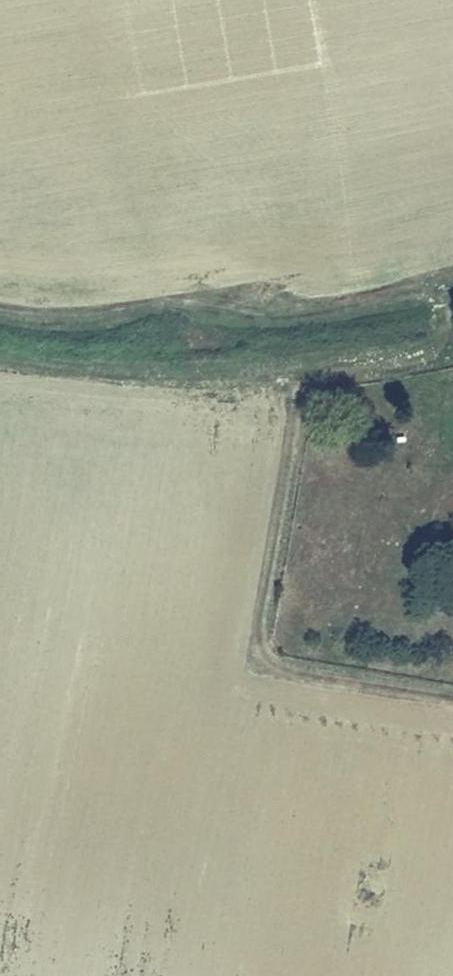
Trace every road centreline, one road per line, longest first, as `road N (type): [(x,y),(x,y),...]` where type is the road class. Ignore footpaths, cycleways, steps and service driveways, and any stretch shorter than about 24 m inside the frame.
road 1 (track): [(452,691),(290,667),(264,654),(254,626),(297,401),(316,361),(354,350),(419,349),(435,335),(418,298),(384,296),(241,324),(0,316)]

